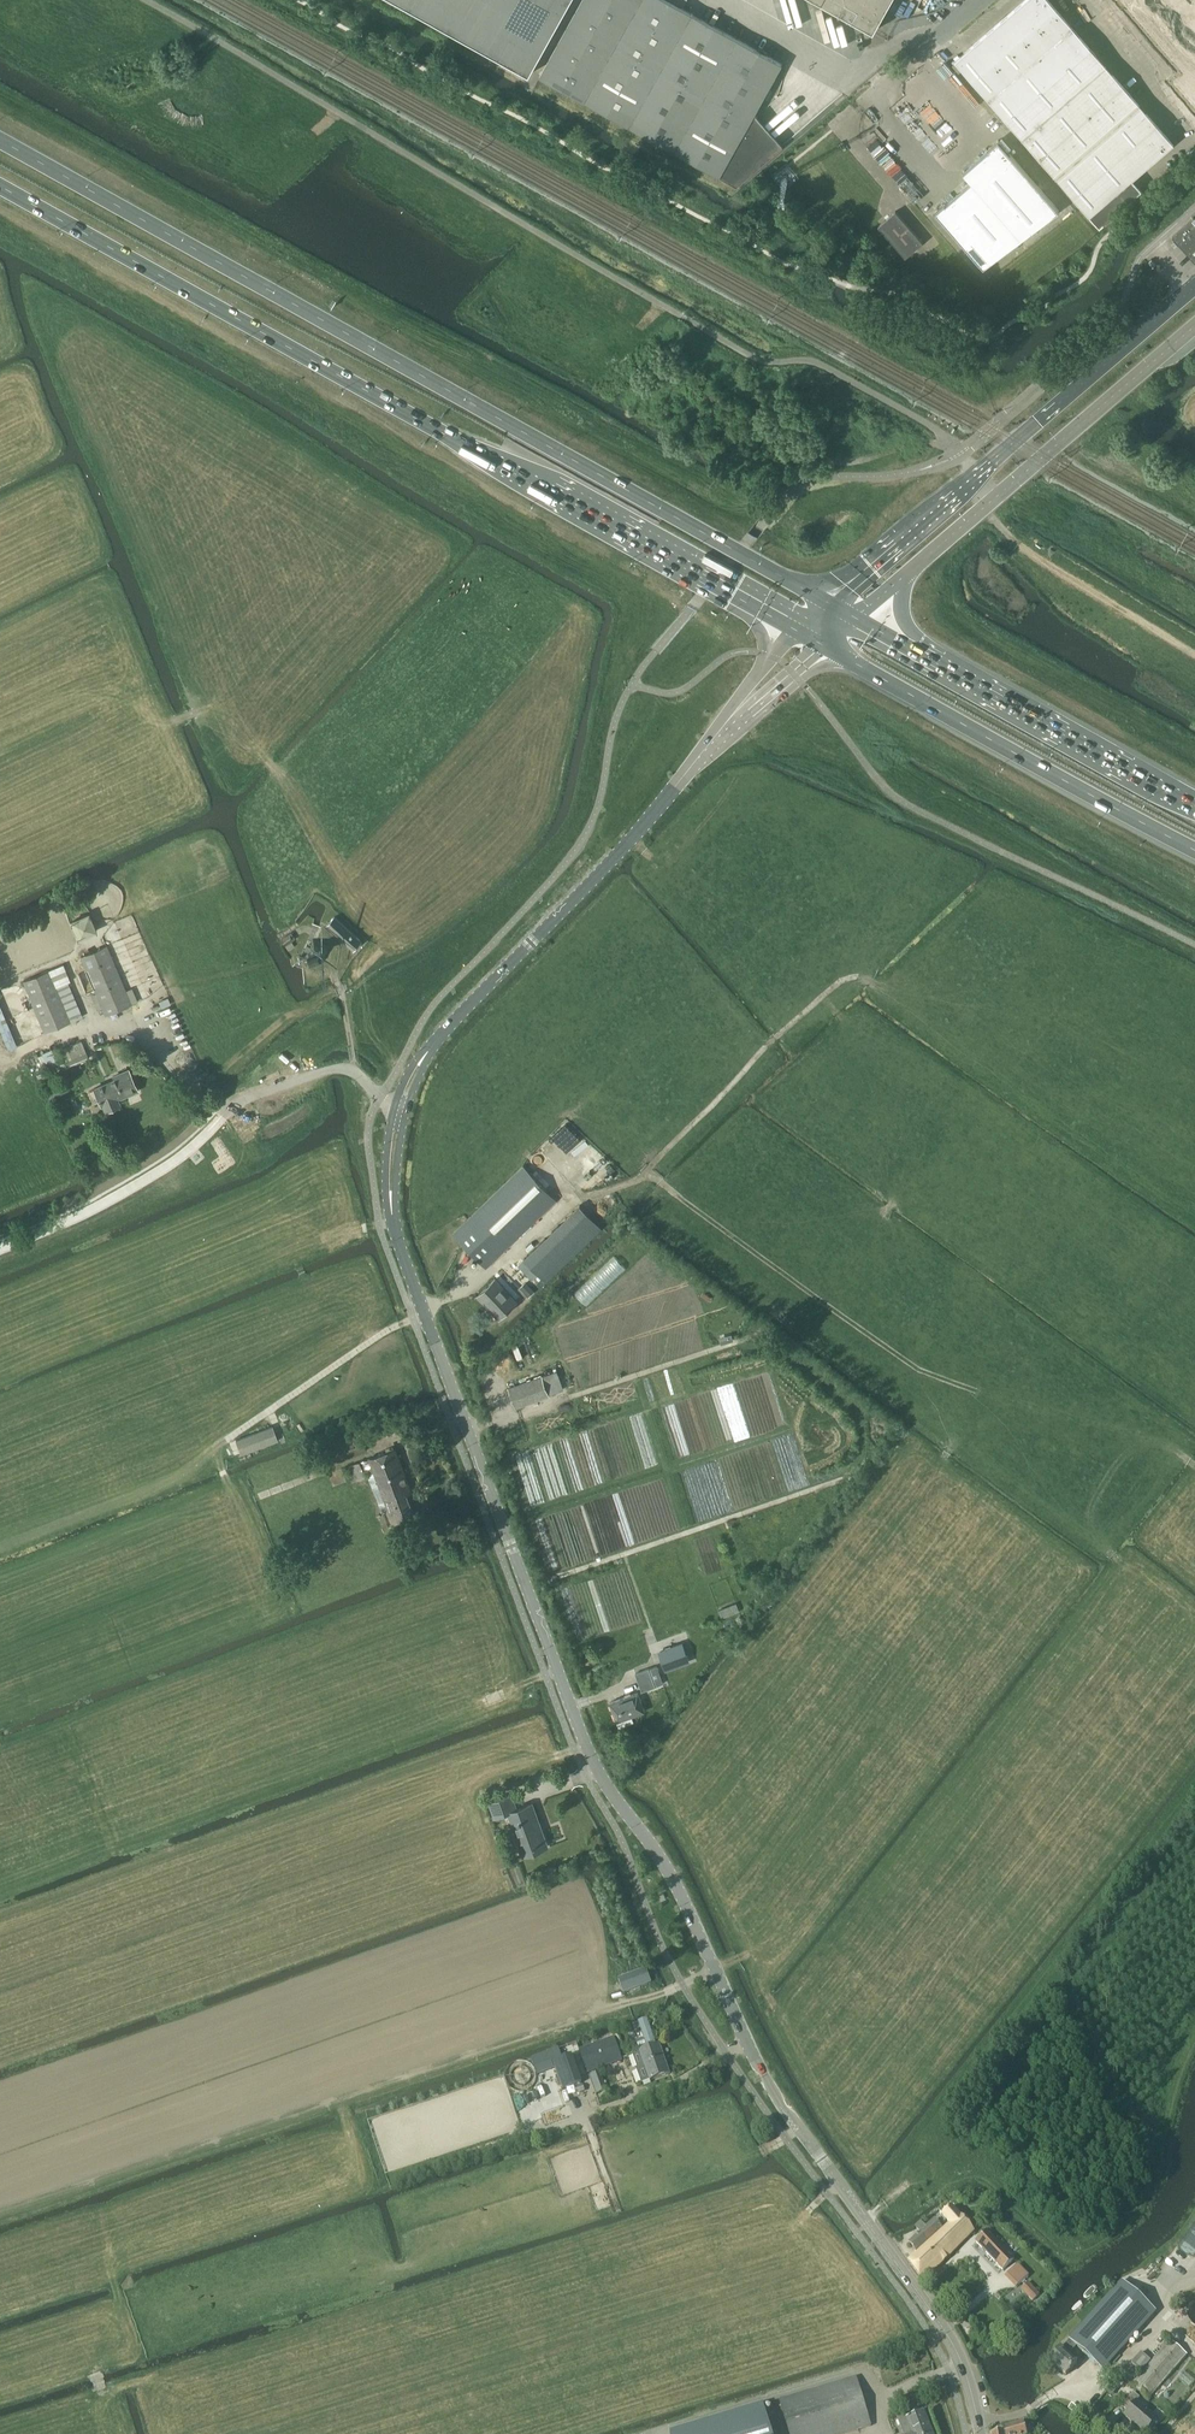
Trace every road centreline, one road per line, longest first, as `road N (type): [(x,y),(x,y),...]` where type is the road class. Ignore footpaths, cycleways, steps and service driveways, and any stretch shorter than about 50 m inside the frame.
road 1 (tertiary): [(982,2433),(943,2328),(768,2083),(676,1885),(600,1773),(392,1216)]
road 2 (trunk): [(832,605),(0,140)]
road 3 (trunk): [(0,185),(802,632)]
road 4 (track): [(1194,1463),(1176,1448),(921,1371),(650,1175),(581,1199),(513,1260)]
road 5 (secondary): [(1194,288),(832,605)]
road 6 (tertiary): [(433,1044),(638,833),(745,704)]
road 7 (secondary): [(859,621),(1194,330)]
road 8 (track): [(495,2151),(121,2275),(119,2298)]
road 9 (trunk): [(830,648),(1194,850)]
road 10 (trunk): [(1194,807),(859,621)]
road 11 (track): [(469,1427),(759,1339)]
road 12 (track): [(563,1576),(833,1483)]
road 13 (track): [(683,1985),(423,2070)]
road 14 (track): [(1194,654),(1037,557),(992,517)]
road 15 (track): [(426,1317),(390,1332),(227,1439)]
road 16 (unclassified): [(227,1108),(325,1071),(353,1069),(395,1109)]
road 17 (track): [(932,443),(856,460),(813,456)]

